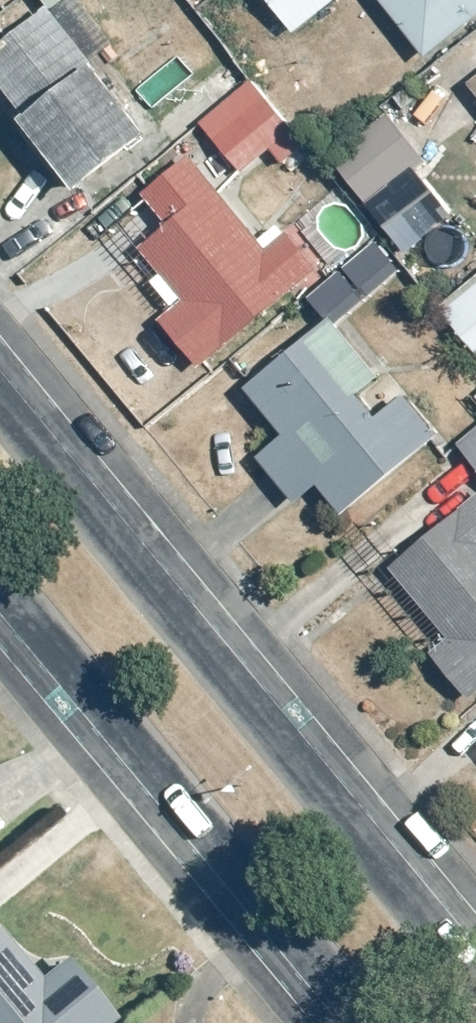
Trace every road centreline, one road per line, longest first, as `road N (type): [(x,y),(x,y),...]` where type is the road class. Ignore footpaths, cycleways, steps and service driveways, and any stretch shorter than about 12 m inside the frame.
road 1 (secondary): [(0,418),(475,992)]
road 2 (secondary): [(361,1022),(0,589)]

